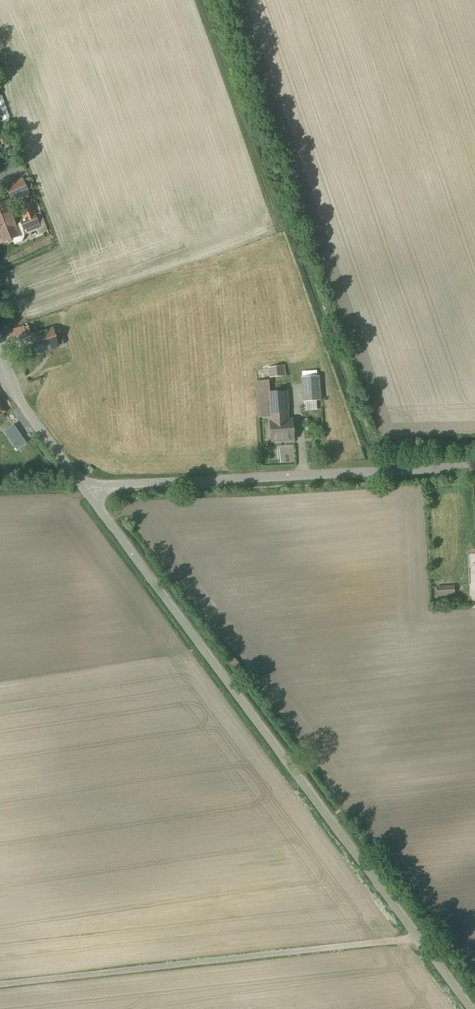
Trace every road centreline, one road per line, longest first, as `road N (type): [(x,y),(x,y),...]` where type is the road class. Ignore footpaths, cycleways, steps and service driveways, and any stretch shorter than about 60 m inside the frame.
road 1 (unclassified): [(83,488),(469,1008)]
road 2 (track): [(416,938),(0,985)]
road 3 (unclassified): [(474,468),(83,488)]
road 4 (unclassified): [(0,346),(22,403),(83,488)]

